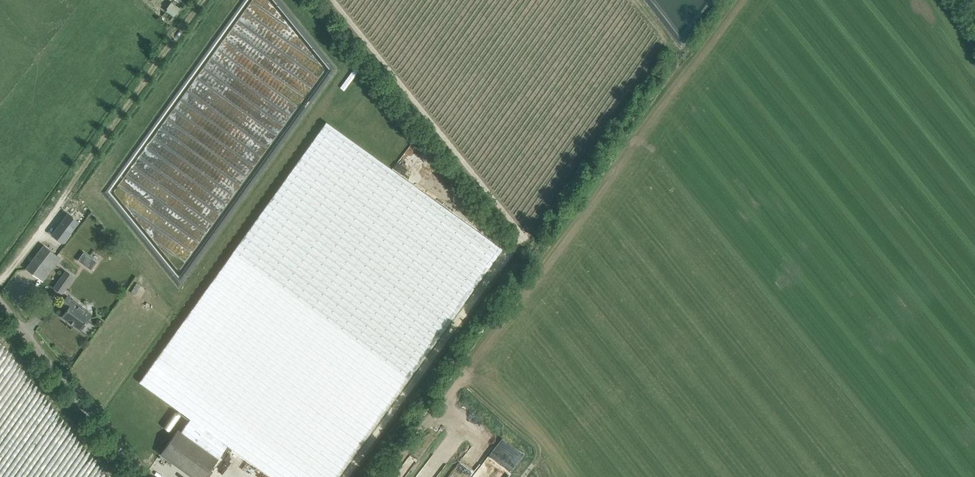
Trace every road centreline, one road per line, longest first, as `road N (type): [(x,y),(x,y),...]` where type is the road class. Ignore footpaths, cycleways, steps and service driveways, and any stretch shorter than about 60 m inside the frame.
road 1 (track): [(202,0),(0,278)]
road 2 (unclassified): [(141,476),(0,303)]

